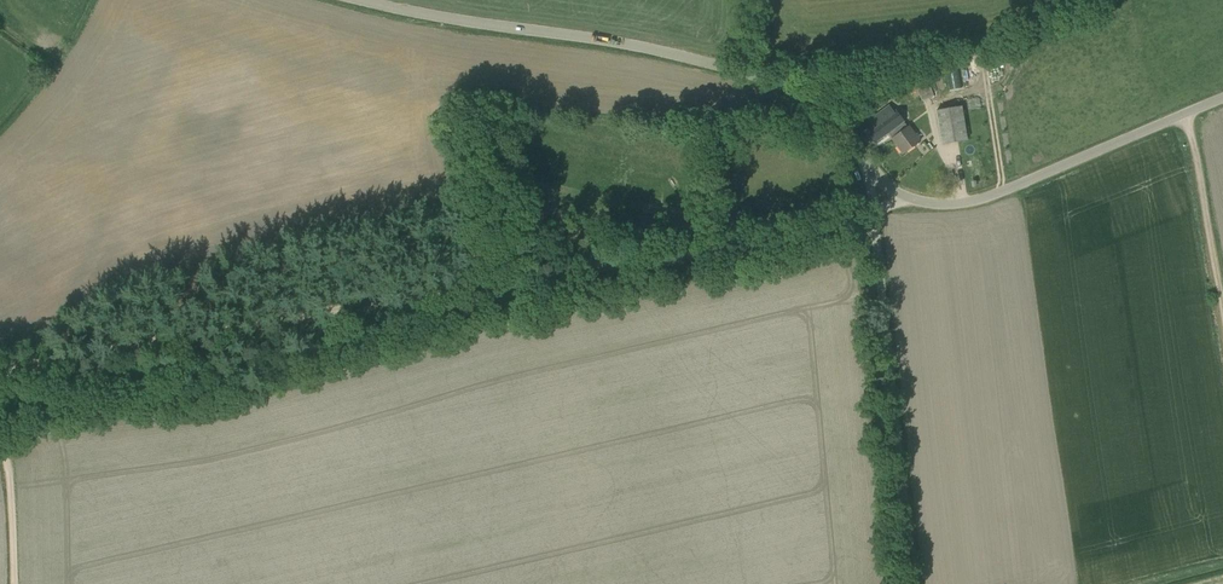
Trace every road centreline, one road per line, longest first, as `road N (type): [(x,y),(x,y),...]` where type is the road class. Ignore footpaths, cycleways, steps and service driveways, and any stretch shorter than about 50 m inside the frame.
road 1 (track): [(0,372),(874,214)]
road 2 (unclassified): [(869,171),(837,123),(767,79),(580,35),(470,24),(363,0)]
road 3 (unclassified): [(915,583),(874,214)]
road 4 (unclassified): [(908,199),(958,205),(1001,194),(1222,100)]
road 5 (track): [(1187,116),(1222,318)]
road 6 (track): [(13,583),(0,449)]

